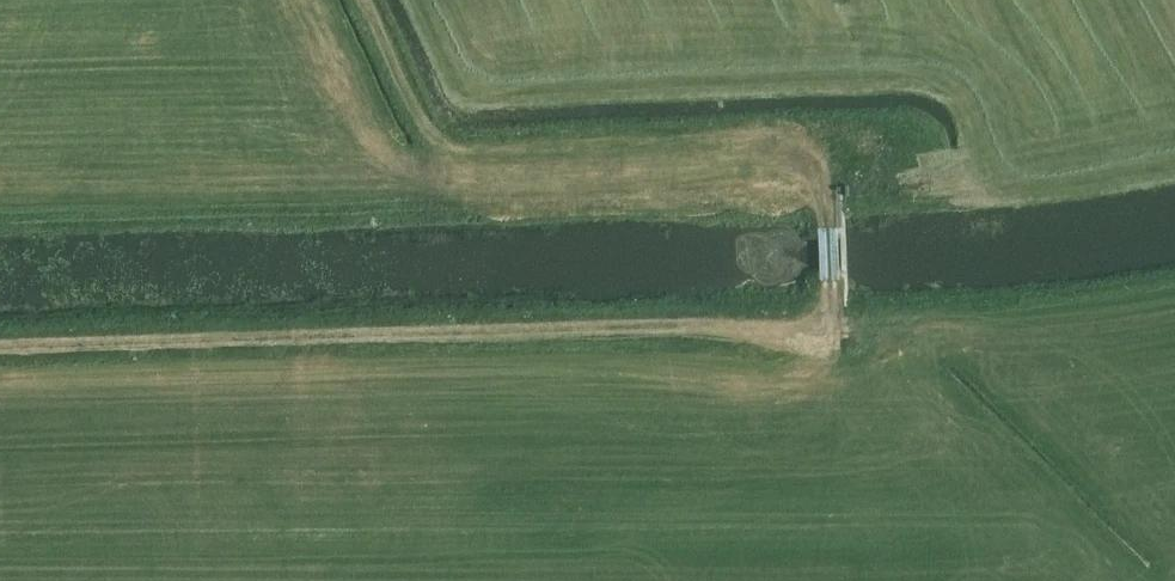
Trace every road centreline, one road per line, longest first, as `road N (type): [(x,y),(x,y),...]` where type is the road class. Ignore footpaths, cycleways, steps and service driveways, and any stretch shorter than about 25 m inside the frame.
road 1 (track): [(0,345),(819,324),(829,316),(826,210)]
road 2 (track): [(826,210),(822,171),(805,149),(447,151),(428,132),(364,0)]

